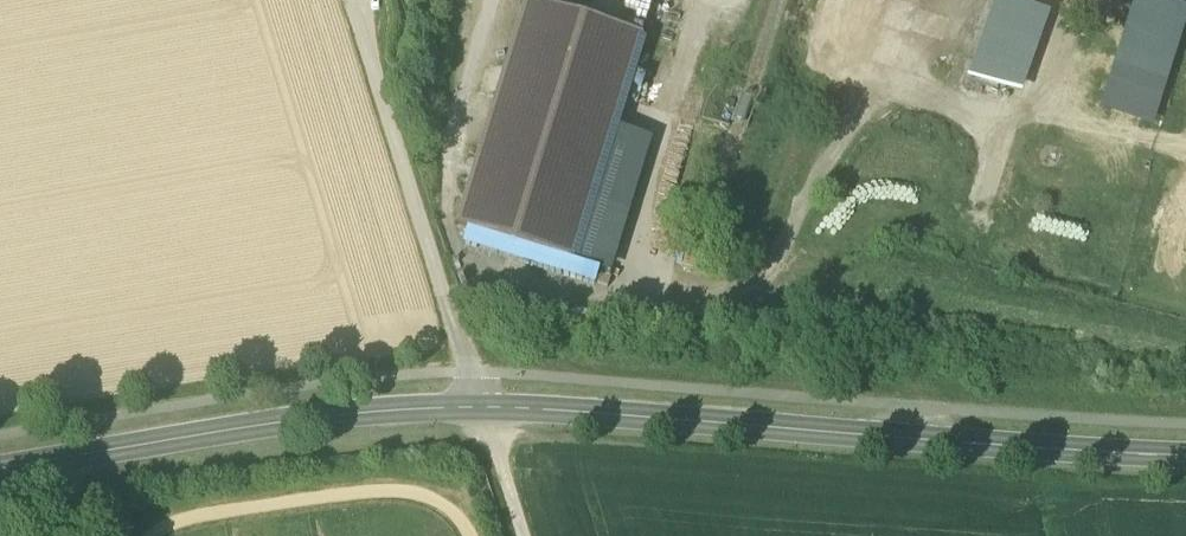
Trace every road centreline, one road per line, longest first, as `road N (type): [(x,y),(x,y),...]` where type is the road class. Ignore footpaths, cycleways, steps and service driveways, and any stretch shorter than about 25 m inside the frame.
road 1 (tertiary): [(0,471),(310,419),(481,407),(1185,451)]
road 2 (track): [(352,0),(522,535)]

